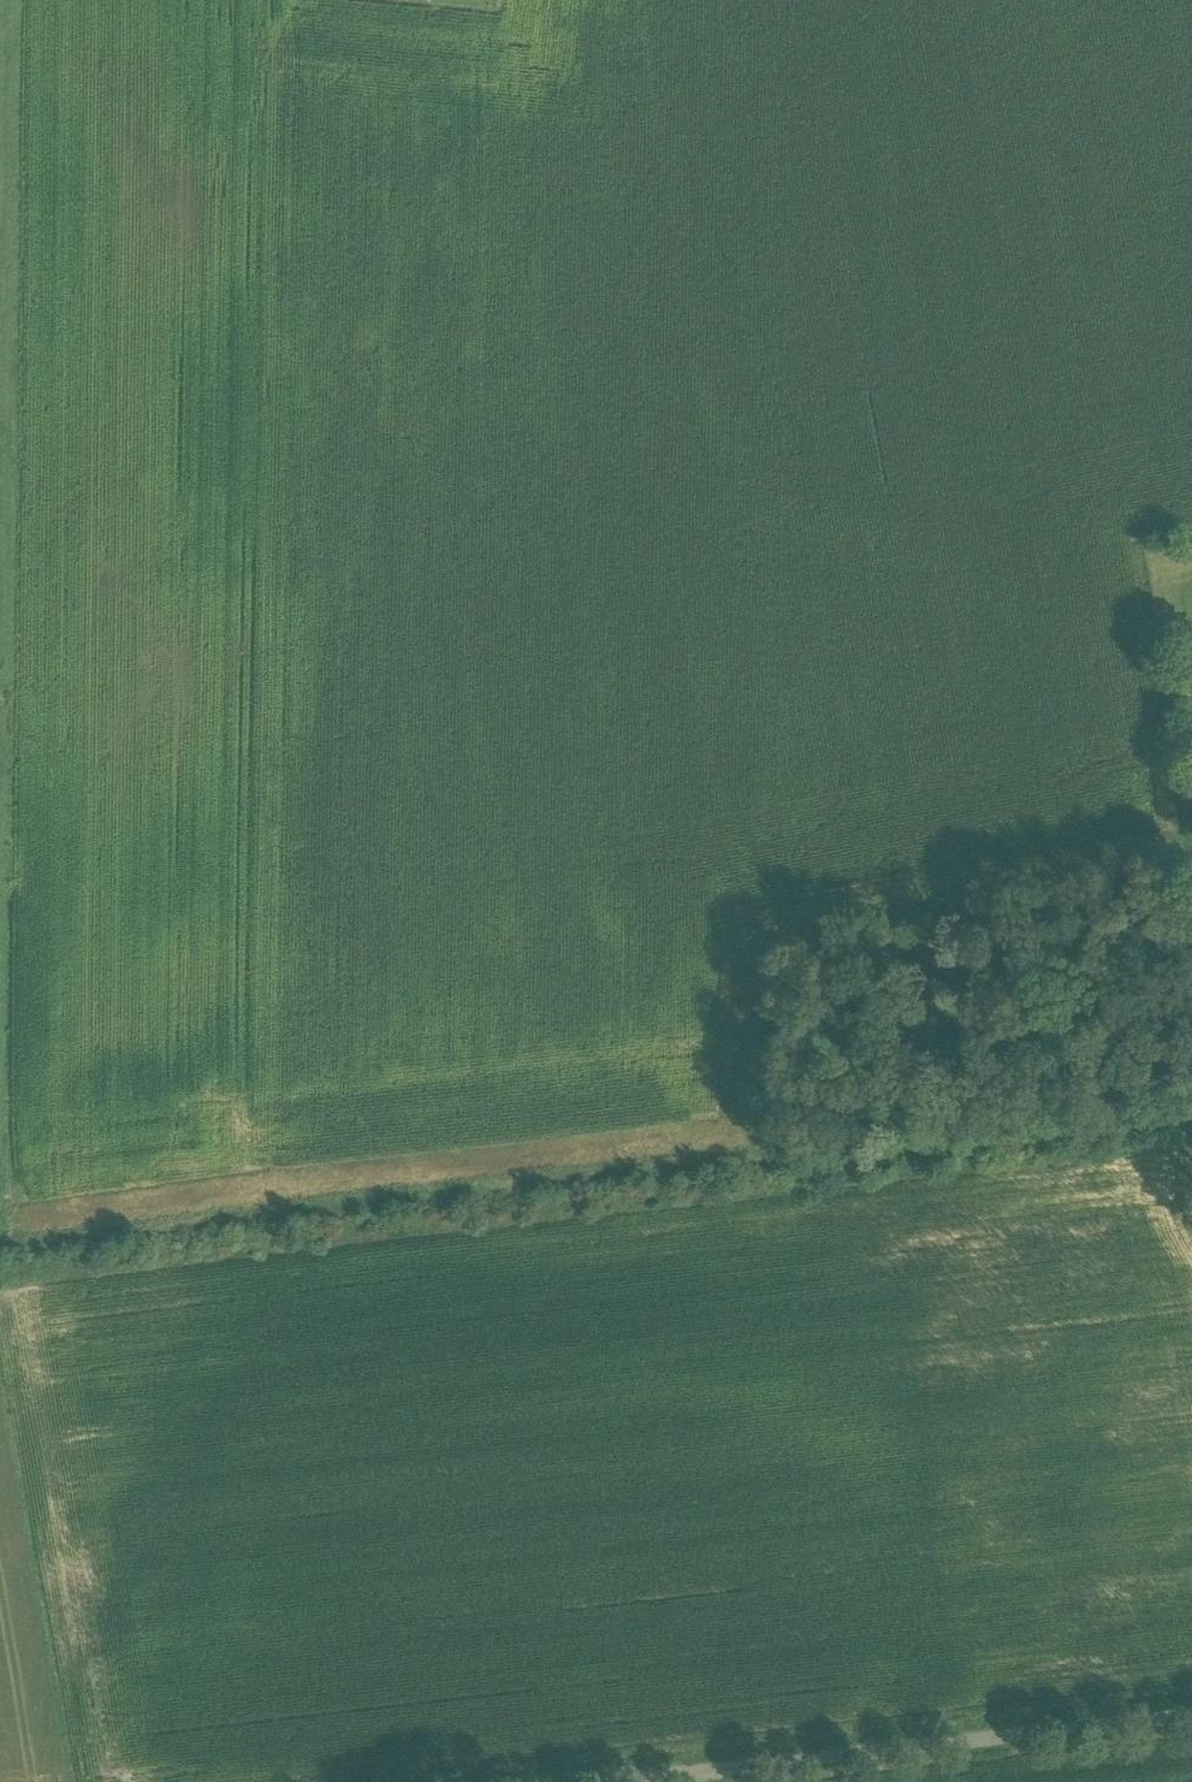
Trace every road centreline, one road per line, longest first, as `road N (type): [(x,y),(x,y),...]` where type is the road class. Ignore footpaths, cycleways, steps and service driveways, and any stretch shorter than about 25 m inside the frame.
road 1 (unclassified): [(634,1781),(1191,1716)]

